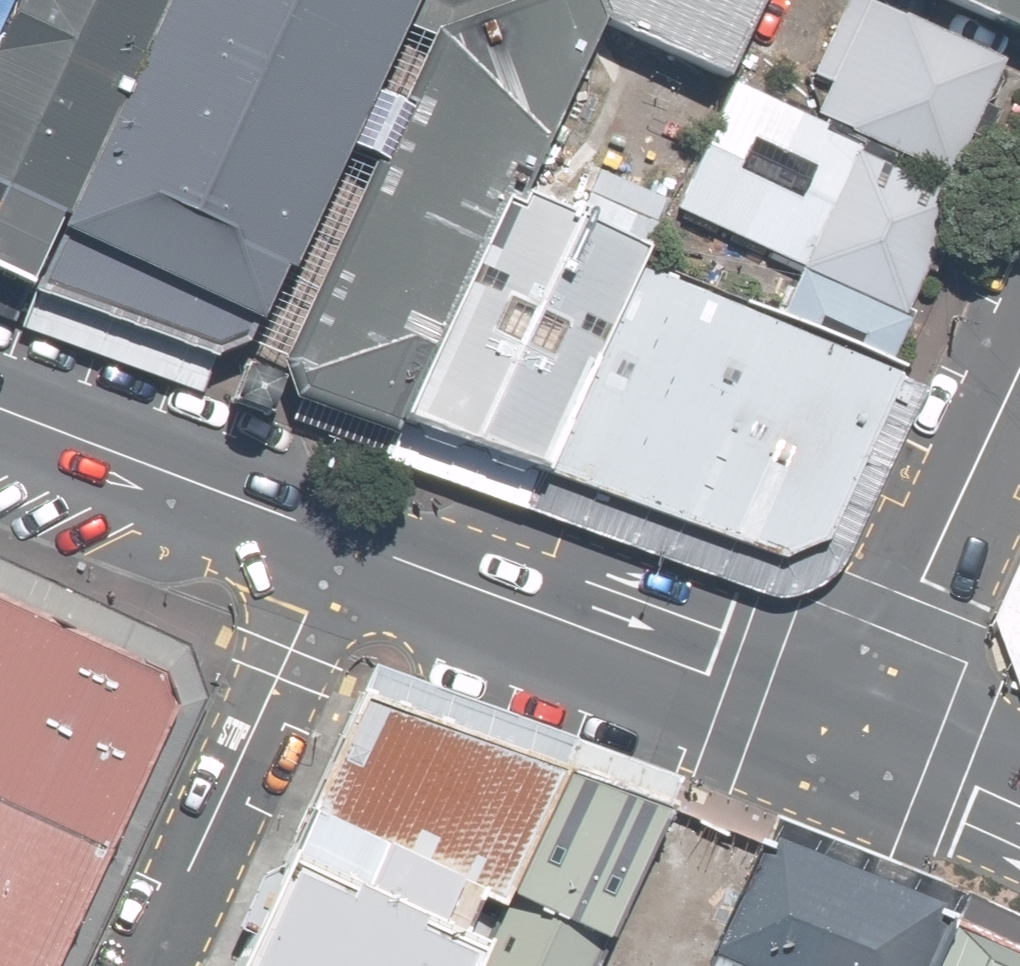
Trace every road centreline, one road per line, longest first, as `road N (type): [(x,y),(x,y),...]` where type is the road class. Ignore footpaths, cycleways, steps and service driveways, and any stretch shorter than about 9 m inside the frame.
road 1 (secondary): [(339,539),(850,732)]
road 2 (residential): [(146,965),(339,539)]
road 3 (residential): [(1019,372),(850,732)]
road 4 (secondary): [(0,413),(339,539)]
road 5 (secondary): [(850,732),(1019,806)]

